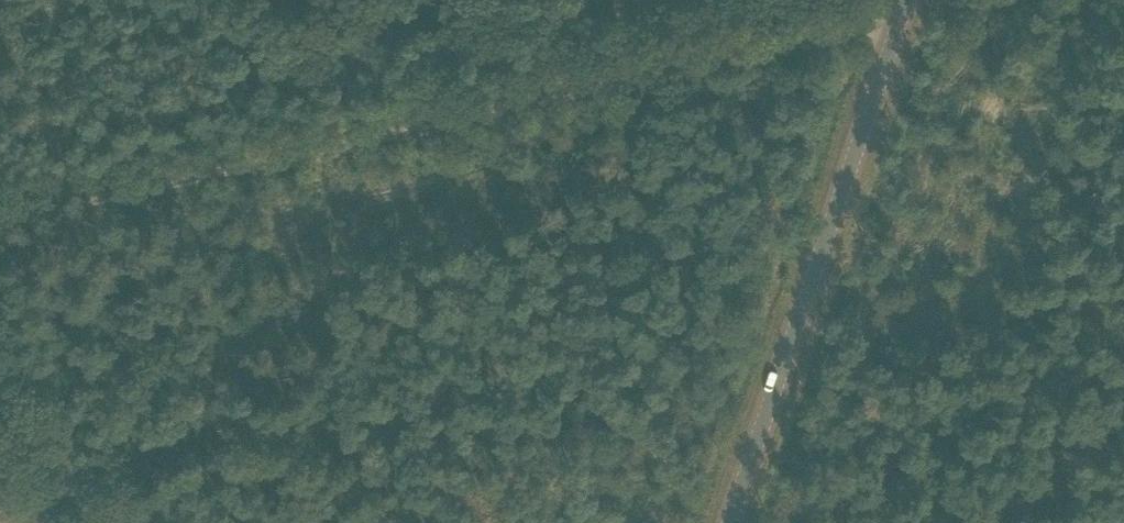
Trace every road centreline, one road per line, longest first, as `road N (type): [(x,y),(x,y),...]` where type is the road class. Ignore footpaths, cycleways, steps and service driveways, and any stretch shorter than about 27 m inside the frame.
road 1 (track): [(897,15),(0,220)]
road 2 (tertiary): [(712,522),(903,0)]

